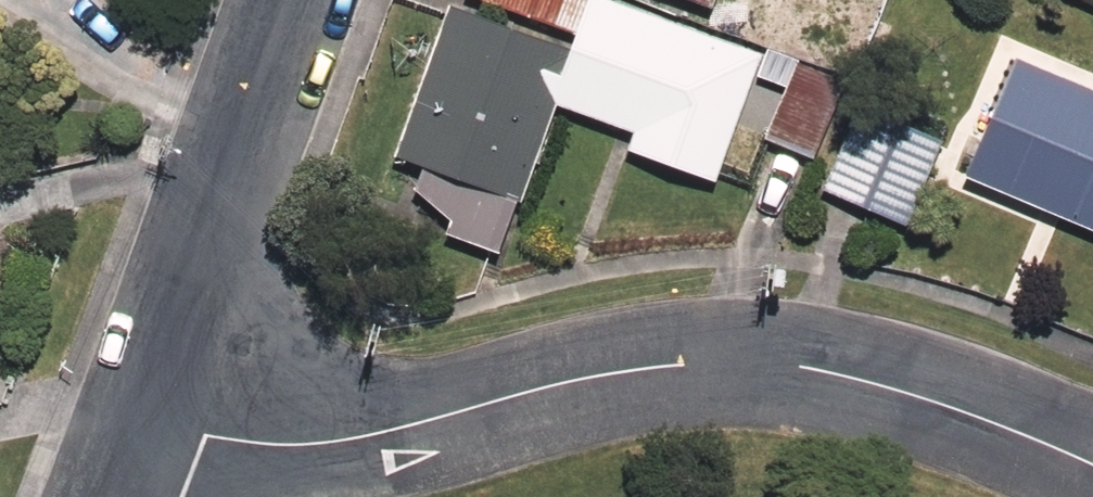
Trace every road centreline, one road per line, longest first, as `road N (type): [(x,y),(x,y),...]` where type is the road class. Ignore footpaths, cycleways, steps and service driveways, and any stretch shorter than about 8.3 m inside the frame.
road 1 (unclassified): [(135,415),(205,439),(349,446),(566,386),(663,368),(748,364),(940,403),(1092,464)]
road 2 (residential): [(280,0),(135,415)]

